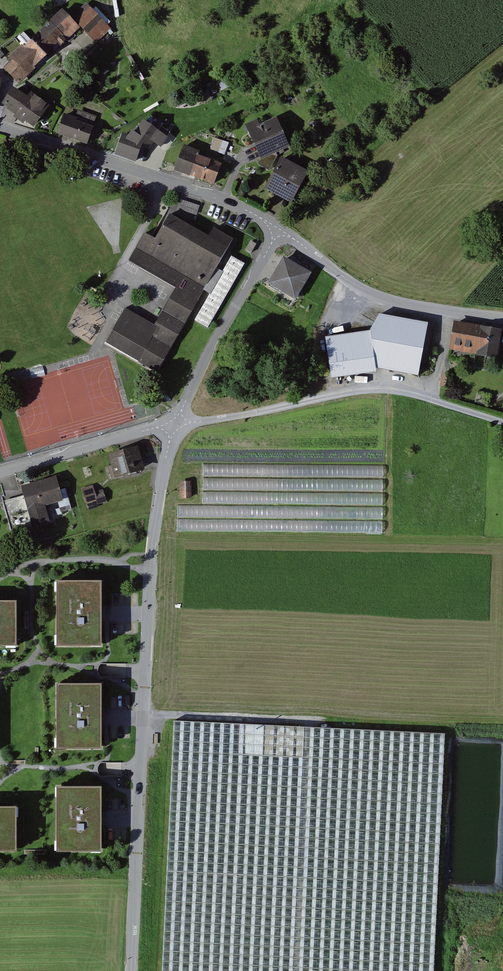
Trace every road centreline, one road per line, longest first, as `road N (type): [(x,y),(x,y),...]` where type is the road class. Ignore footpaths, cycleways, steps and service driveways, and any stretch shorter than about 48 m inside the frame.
road 1 (unclassified): [(131,970),(150,554),(177,423)]
road 2 (residential): [(0,127),(223,200),(279,230)]
road 3 (track): [(502,424),(377,386),(243,416)]
road 4 (unclassified): [(279,230),(370,293),(502,318)]
road 5 (unclassified): [(177,423),(279,230)]
road 6 (unclassified): [(177,423),(0,472)]

